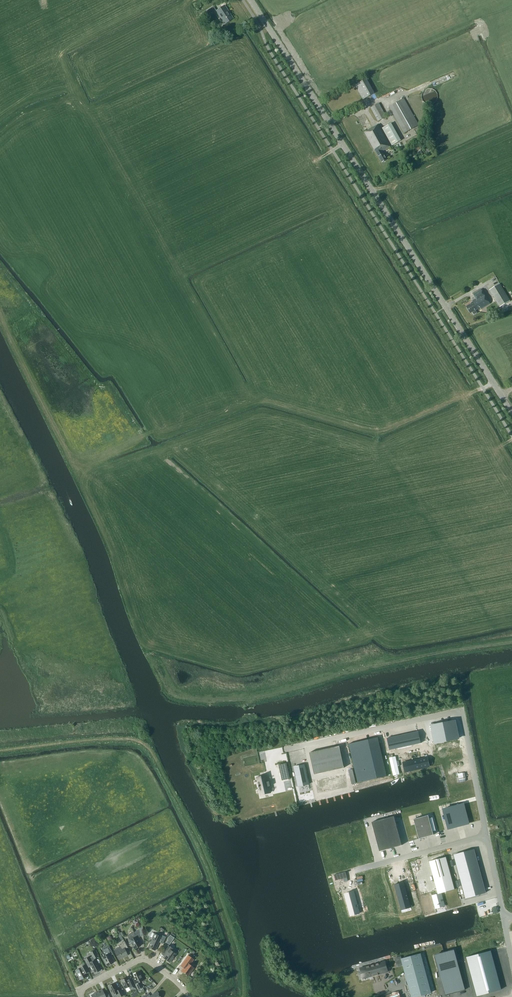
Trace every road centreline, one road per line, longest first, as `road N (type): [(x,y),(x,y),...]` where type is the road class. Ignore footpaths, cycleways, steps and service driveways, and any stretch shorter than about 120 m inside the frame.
road 1 (tertiary): [(511,413),(251,0)]
road 2 (unclassified): [(487,835),(459,712),(284,749)]
road 3 (unclassified): [(487,835),(355,870)]
road 4 (residential): [(189,996),(143,960),(87,986),(81,996)]

